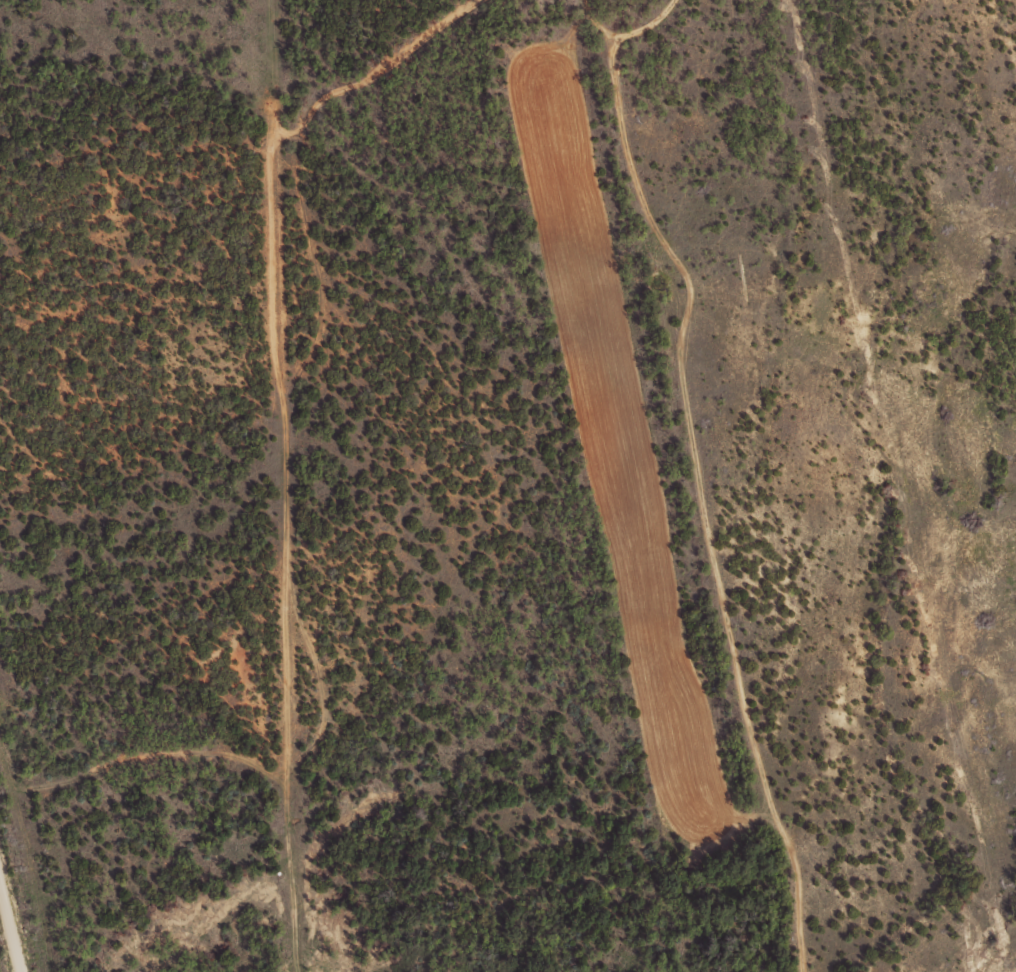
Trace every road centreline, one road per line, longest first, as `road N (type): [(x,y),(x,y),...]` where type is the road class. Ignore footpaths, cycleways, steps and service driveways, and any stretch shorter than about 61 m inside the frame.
road 1 (track): [(804,971),(795,865),(740,694),(704,516),(680,337),(691,292),(642,200),(615,102),(617,36),(645,25),(670,0)]

